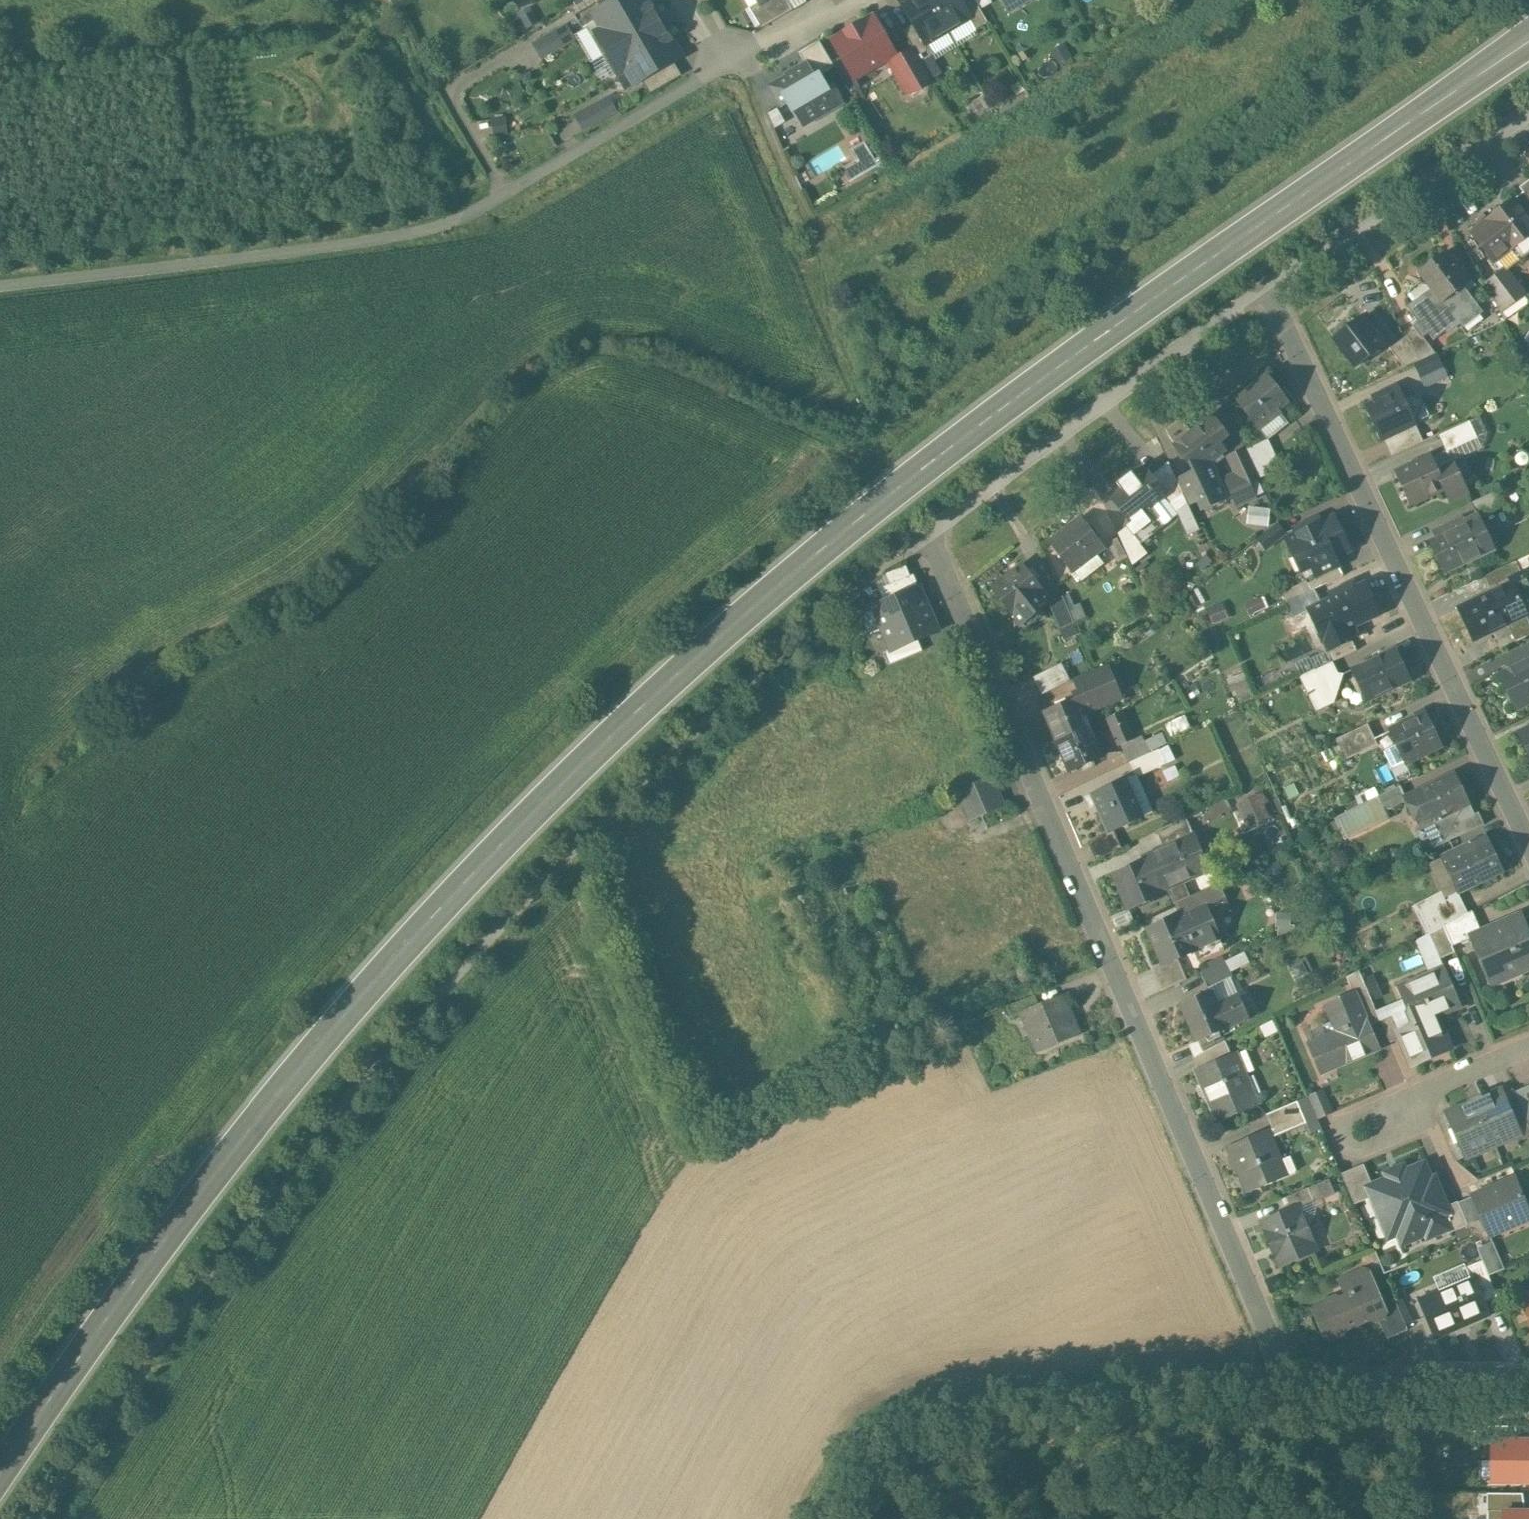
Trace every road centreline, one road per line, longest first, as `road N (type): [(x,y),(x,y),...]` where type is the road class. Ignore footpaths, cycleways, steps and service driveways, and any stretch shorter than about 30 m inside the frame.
road 1 (secondary): [(0,1483),(93,1345),(310,1057),(642,707),(911,479),(1528,41)]
road 2 (residential): [(1528,1380),(1332,1379),(1284,1368),(926,533),(1264,289)]
road 3 (track): [(36,1518),(236,1233),(524,900),(737,691),(926,533)]
road 4 (residential): [(722,77),(445,226),(382,243),(0,287)]
road 5 (residential): [(1264,289),(1528,843)]
road 6 (track): [(1389,1428),(1184,1429),(1132,1442),(1033,1489),(914,1518)]
road 7 (track): [(865,400),(815,246),(747,81),(722,77)]
road 8 (residential): [(1264,289),(1528,112)]
road 9 (track): [(1416,1518),(1416,1449),(1389,1428),(1393,1379)]
road 10 (residential): [(847,0),(722,77)]

